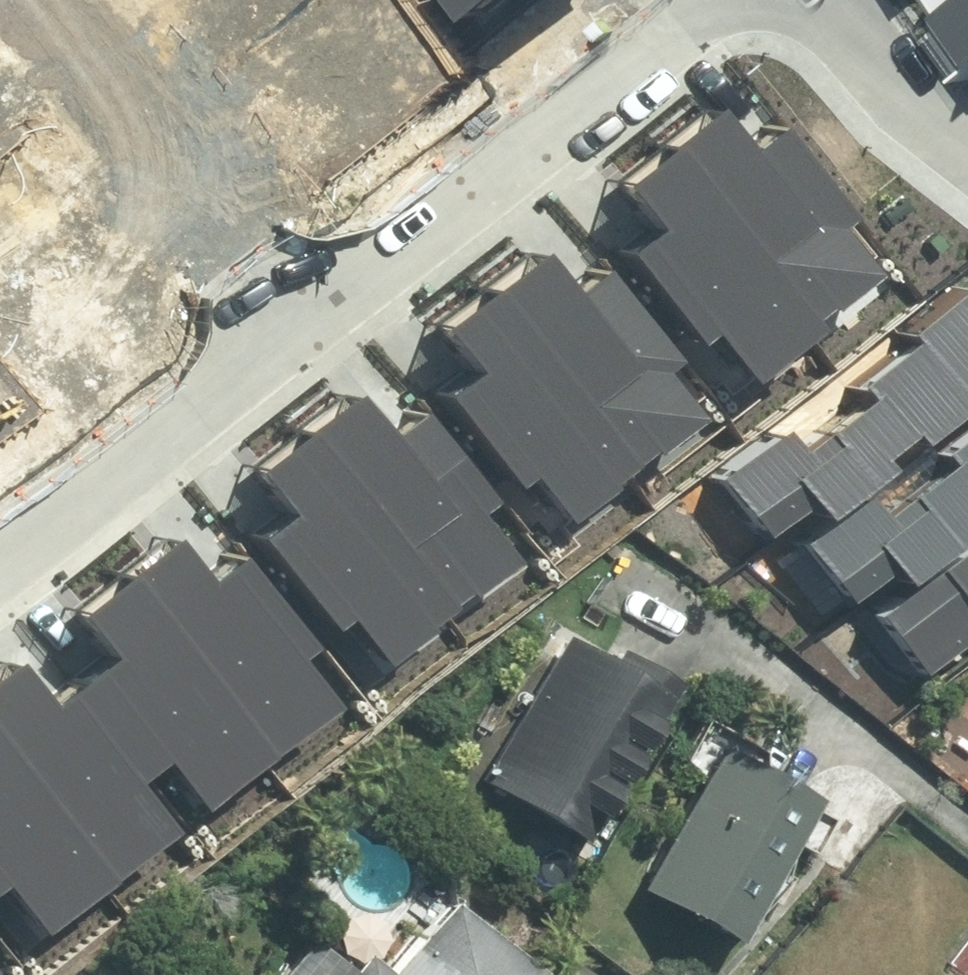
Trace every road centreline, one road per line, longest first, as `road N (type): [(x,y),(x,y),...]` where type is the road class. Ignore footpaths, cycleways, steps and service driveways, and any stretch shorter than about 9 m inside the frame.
road 1 (residential): [(699,0),(0,564)]
road 2 (unknown): [(45,0),(301,321)]
road 3 (residential): [(850,0),(967,143)]

